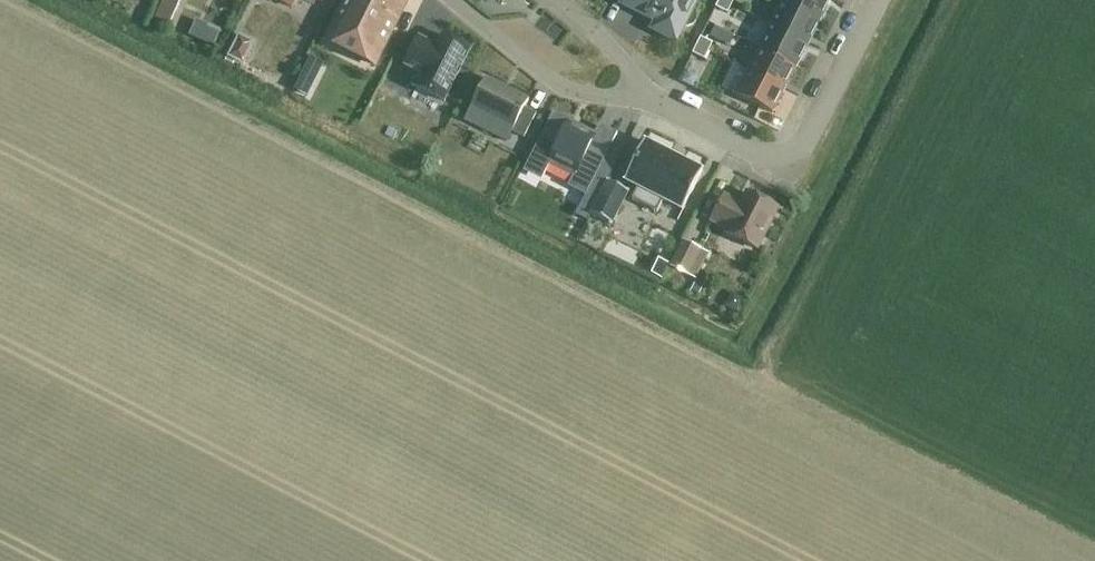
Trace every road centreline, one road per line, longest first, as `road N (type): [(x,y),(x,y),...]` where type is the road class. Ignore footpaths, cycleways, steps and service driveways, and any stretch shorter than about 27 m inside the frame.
road 1 (residential): [(450,0),(552,82),(606,99),(647,98)]
road 2 (residential): [(801,159),(883,0)]
road 3 (residential): [(801,159),(774,159),(647,98)]
road 4 (residential): [(647,98),(617,55),(560,0)]

